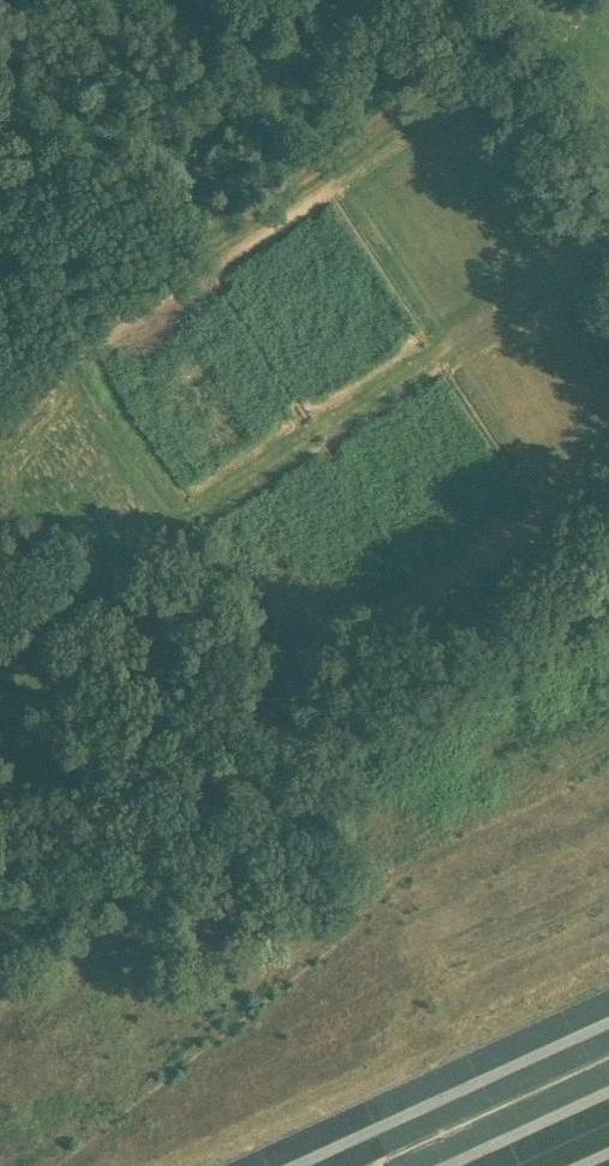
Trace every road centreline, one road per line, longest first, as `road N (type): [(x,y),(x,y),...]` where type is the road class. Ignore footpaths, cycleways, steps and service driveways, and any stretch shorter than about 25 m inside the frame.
road 1 (unclassified): [(0,871),(147,836),(305,766),(466,675),(608,576)]
road 2 (track): [(608,240),(204,506)]

